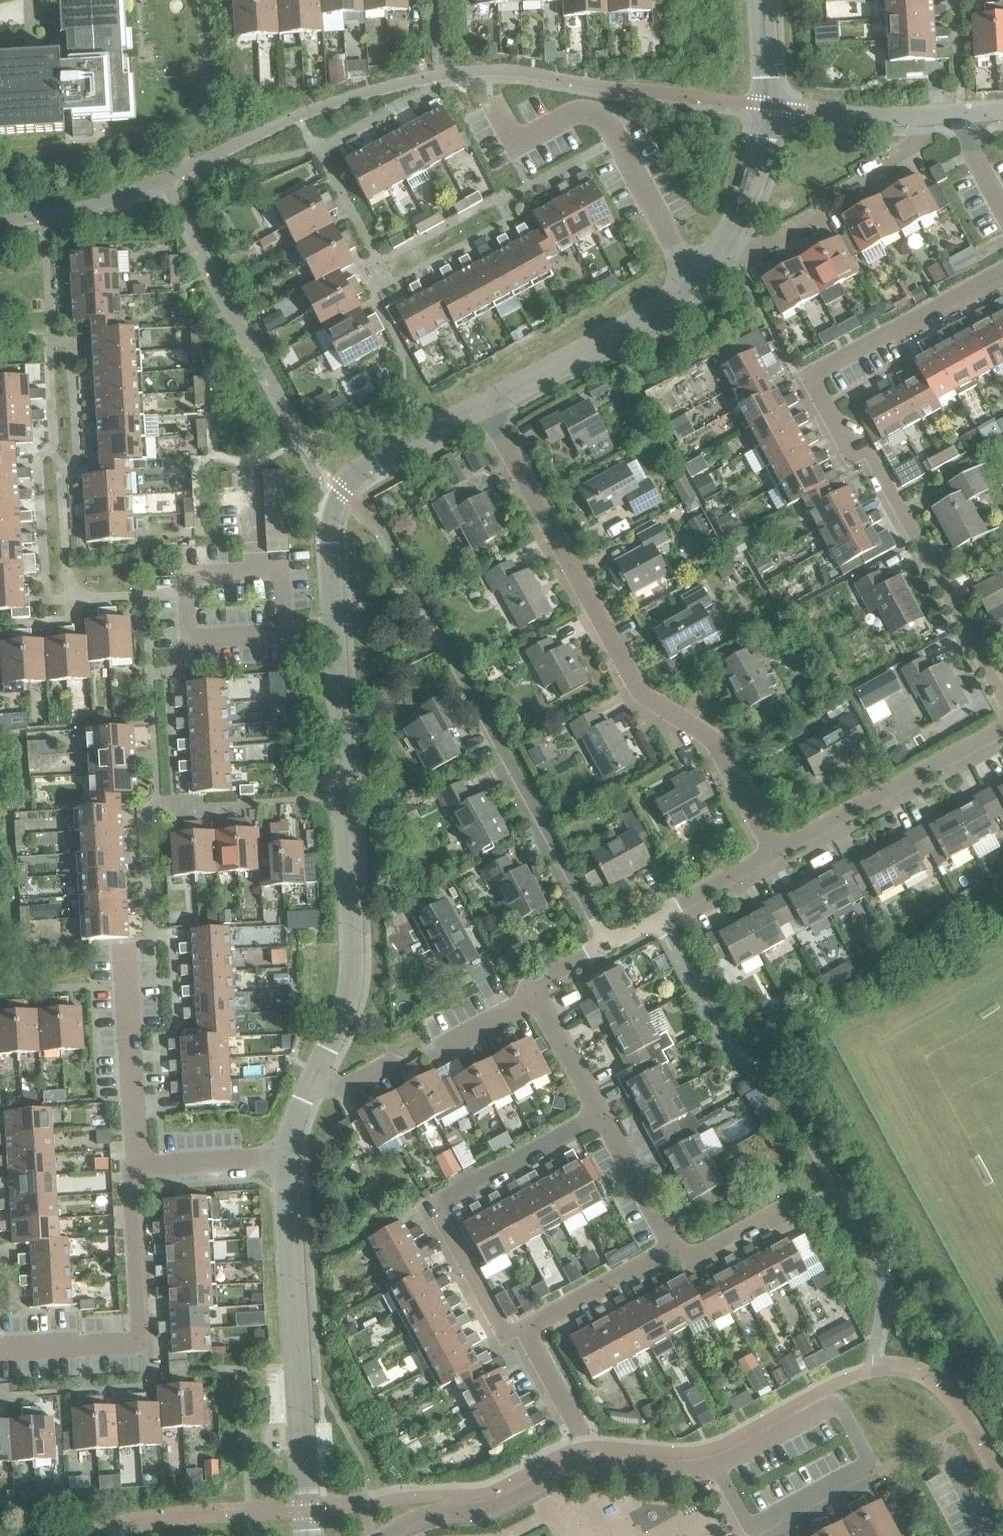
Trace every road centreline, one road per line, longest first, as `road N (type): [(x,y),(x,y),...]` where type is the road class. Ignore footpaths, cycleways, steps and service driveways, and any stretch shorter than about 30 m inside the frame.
road 1 (residential): [(1002,704),(866,451),(837,426),(806,374),(1002,270)]
road 2 (residential): [(775,858),(719,744),(643,696),(485,401)]
road 3 (tertiary): [(336,632),(351,929),(341,1023),(316,1086)]
road 4 (tertiary): [(286,1153),(307,1535)]
road 5 (residential): [(529,1327),(503,1335),(432,1203),(594,1119)]
road 6 (residential): [(692,281),(600,118),(577,112),(526,140),(509,138),(491,103)]
road 7 (residential): [(606,945),(455,663)]
road 8 (residential): [(0,1353),(118,1346),(137,1330),(131,1182),(137,1161)]
road 9 (tertiary): [(485,401),(374,463),(346,494),(331,533),(336,632)]
road 10 (residential): [(715,1465),(753,1530),(869,1465),(836,1402)]
road 11 (residential): [(775,858),(1002,723)]
road 12 (tertiary): [(692,281),(649,314),(485,401)]
road 13 (residential): [(533,998),(406,1065),(316,1086)]
road 14 (residential): [(279,635),(190,639),(187,573),(251,571)]
road 15 (residential): [(592,1459),(466,1513),(421,1516),(390,1535)]
road 16 (residential): [(137,1161),(123,945)]
road 17 (residential): [(606,945),(775,858)]
road 18 (residential): [(767,113),(954,115)]
road 19 (residential): [(529,1327),(673,1245)]
road 20 (residential): [(137,1161),(286,1153)]
road 21 (residential): [(673,1245),(594,1119)]
road 22 (residential): [(592,1459),(529,1327)]
road 23 (residential): [(836,1402),(715,1465)]
road 24 (residential): [(594,1119),(533,998)]
road 25 (tertiary): [(767,113),(729,235)]
road 26 (residential): [(729,235),(755,242),(843,198)]
road 27 (residential): [(715,1465),(592,1459)]

